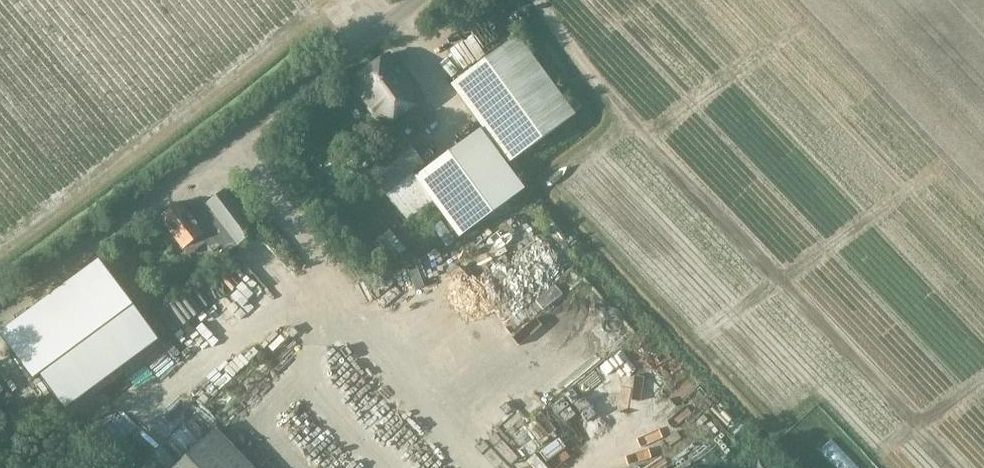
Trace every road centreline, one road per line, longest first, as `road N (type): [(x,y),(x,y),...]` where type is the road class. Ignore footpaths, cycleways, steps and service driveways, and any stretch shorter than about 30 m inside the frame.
road 1 (unclassified): [(0,311),(419,0)]

